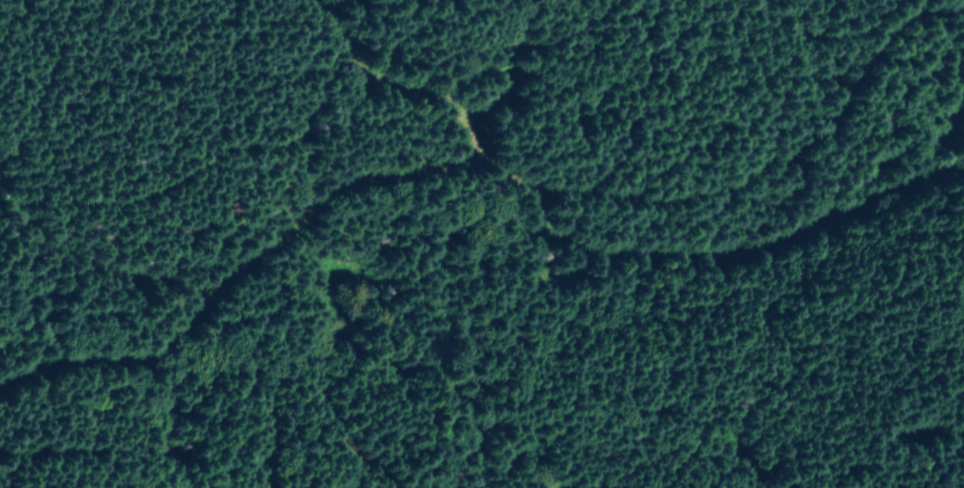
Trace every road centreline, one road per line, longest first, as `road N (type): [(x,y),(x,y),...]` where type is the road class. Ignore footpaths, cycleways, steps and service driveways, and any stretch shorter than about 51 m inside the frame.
road 1 (track): [(323,0),(374,77),(448,96),(491,158),(533,191),(654,200),(730,186),(798,148),(832,123),(862,52),(887,24),(963,6)]
road 2 (track): [(0,391),(102,361),(164,355),(335,199),(491,158)]
road 3 (track): [(963,168),(897,188),(773,246),(672,256),(577,248),(555,236),(533,191)]

